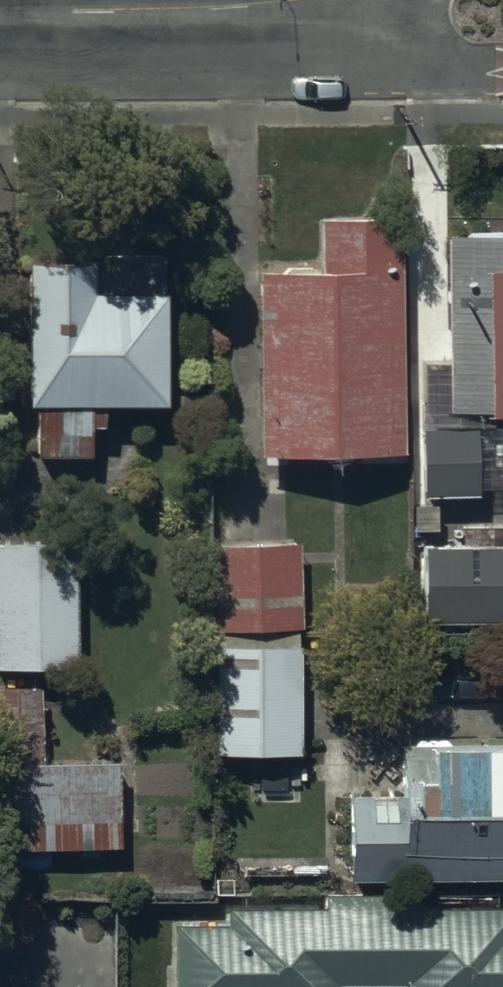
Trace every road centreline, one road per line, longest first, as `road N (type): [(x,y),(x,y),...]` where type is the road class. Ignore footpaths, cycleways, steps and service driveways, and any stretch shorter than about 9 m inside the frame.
road 1 (unclassified): [(502,70),(433,69),(252,8)]
road 2 (unclassified): [(252,8),(0,9)]

